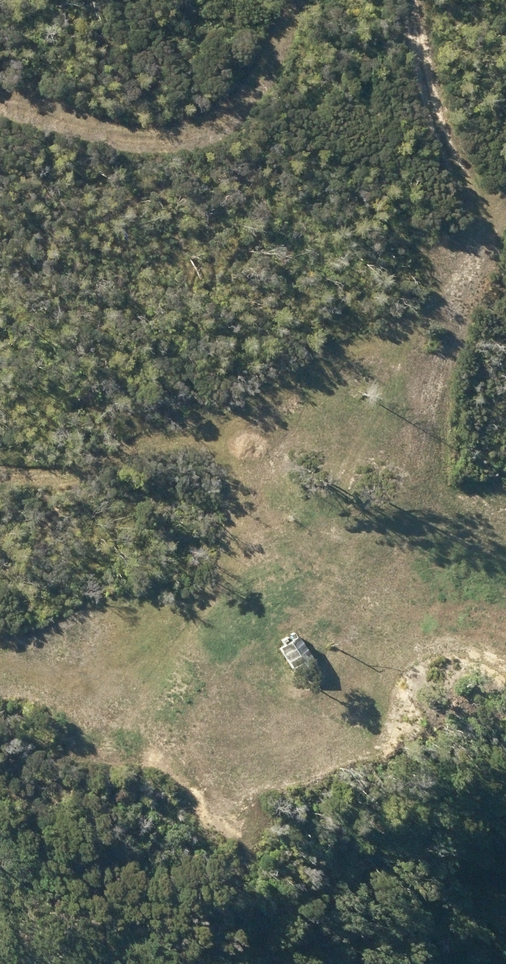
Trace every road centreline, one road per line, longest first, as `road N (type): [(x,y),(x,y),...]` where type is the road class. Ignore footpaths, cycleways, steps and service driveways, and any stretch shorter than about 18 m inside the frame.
road 1 (track): [(505,203),(454,282),(418,407),(391,585),(329,650)]
road 2 (track): [(314,0),(253,84),(166,155),(92,152),(0,123)]
road 3 (track): [(454,282),(441,167),(404,0)]
road 4 (track): [(505,551),(391,585)]

